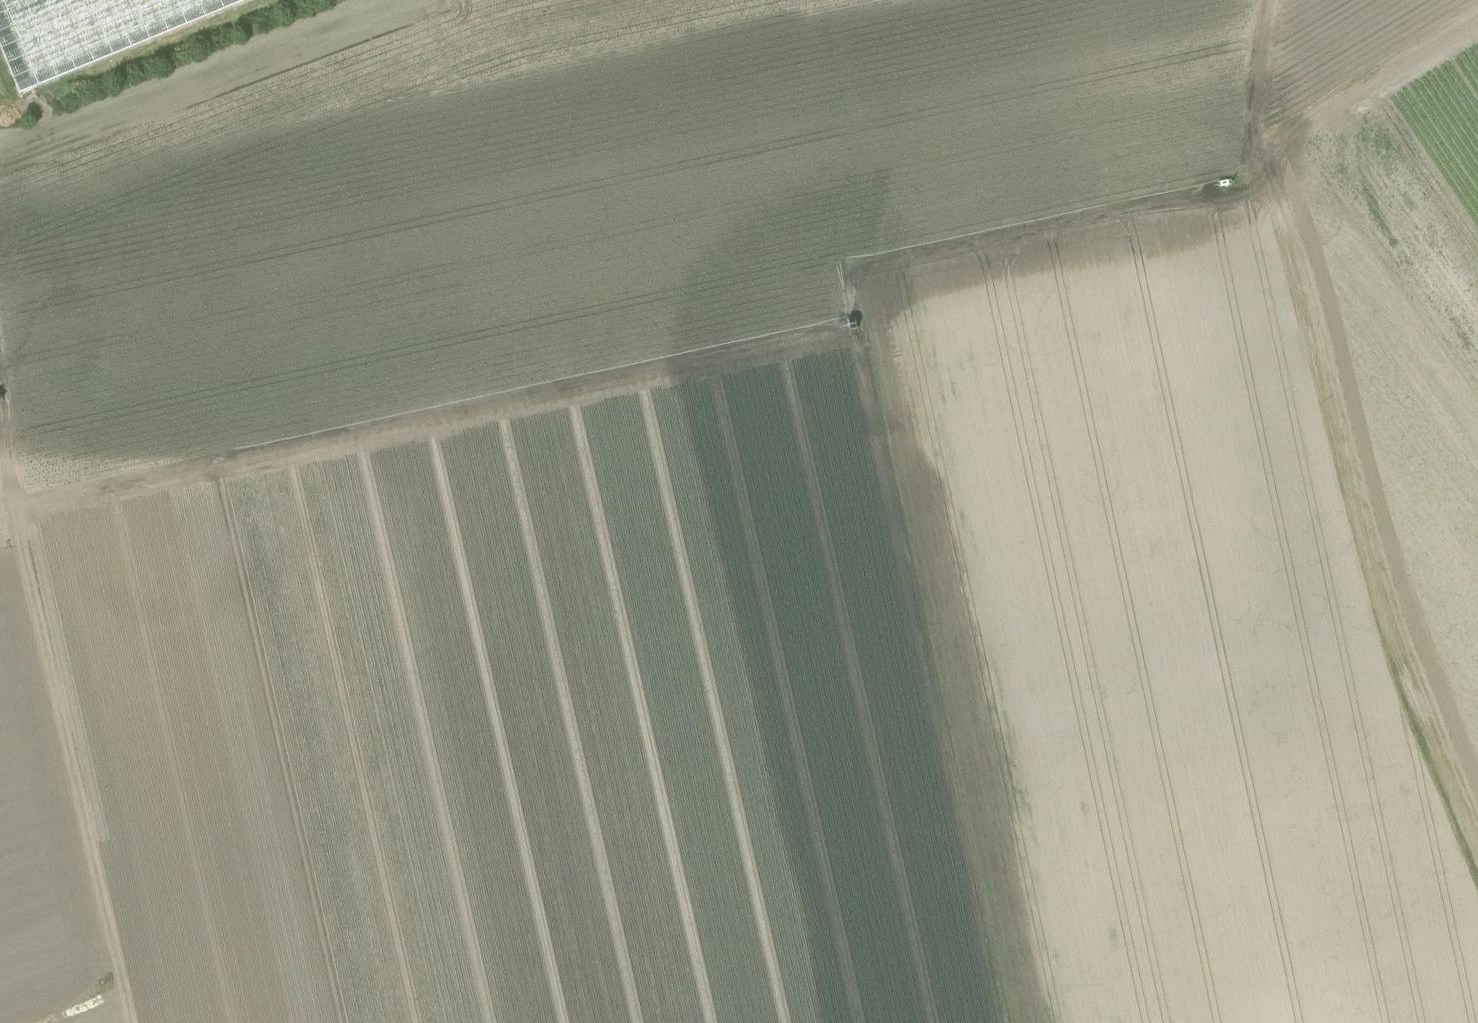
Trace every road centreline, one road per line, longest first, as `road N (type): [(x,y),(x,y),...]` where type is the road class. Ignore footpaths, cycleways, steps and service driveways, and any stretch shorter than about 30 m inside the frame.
road 1 (track): [(1274,0),(1257,150),(1285,272),(1375,595),(1477,848)]
road 2 (track): [(126,1022),(0,413)]

